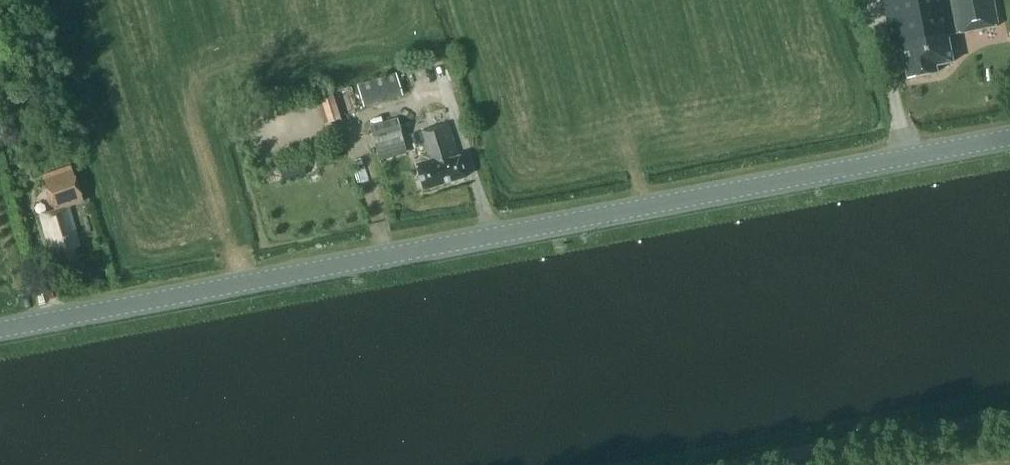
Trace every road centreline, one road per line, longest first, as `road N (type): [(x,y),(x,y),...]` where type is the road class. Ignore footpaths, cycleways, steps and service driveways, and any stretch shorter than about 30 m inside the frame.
road 1 (tertiary): [(0,330),(1009,136)]
road 2 (unclassified): [(725,464),(1009,418)]

